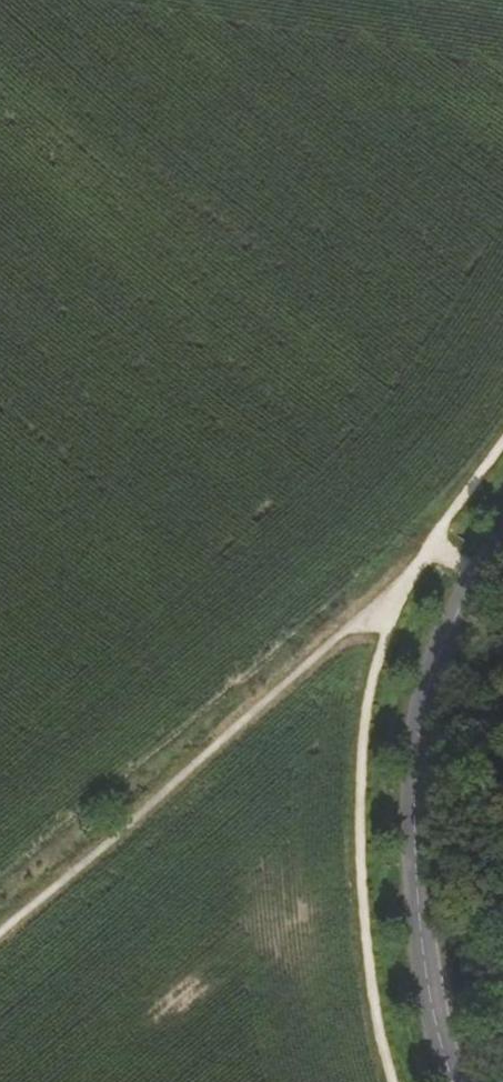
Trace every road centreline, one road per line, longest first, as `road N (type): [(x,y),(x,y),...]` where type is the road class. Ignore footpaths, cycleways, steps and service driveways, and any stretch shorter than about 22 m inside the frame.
road 1 (unclassified): [(455,1081),(432,1018),(411,866),(412,717),(432,641),(502,516)]

